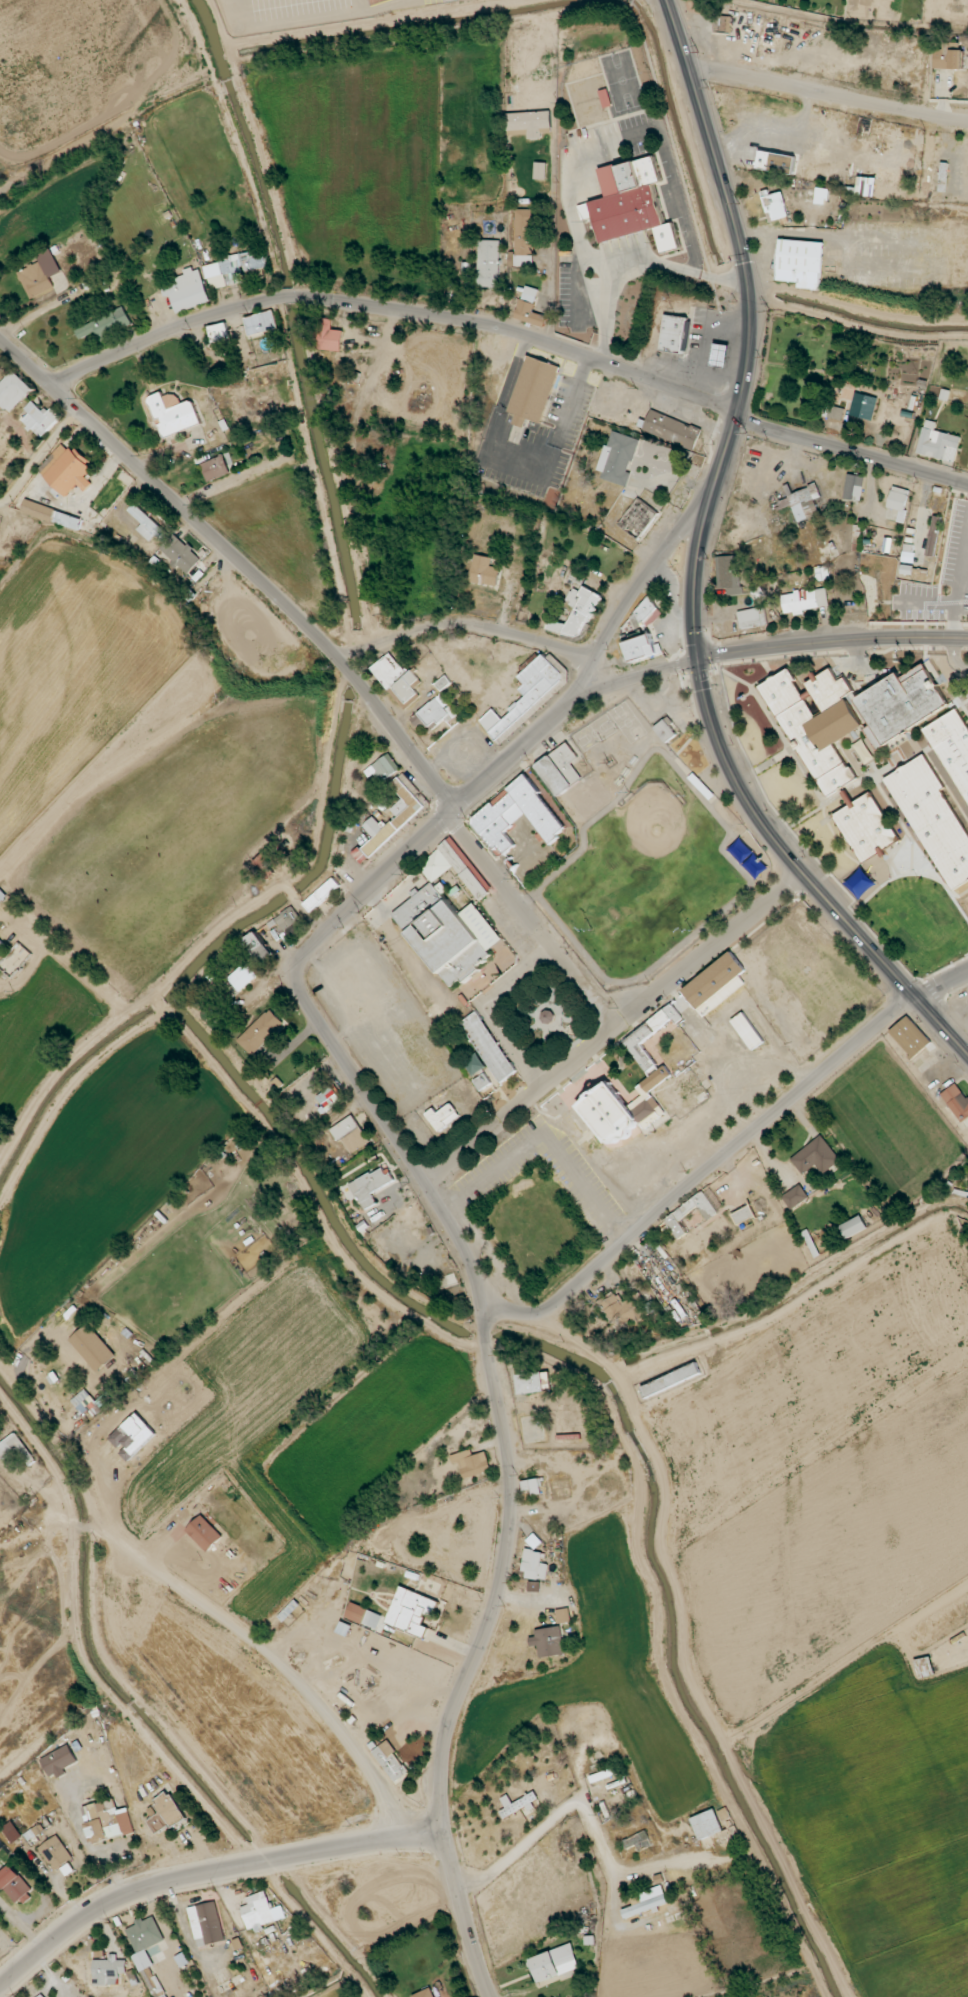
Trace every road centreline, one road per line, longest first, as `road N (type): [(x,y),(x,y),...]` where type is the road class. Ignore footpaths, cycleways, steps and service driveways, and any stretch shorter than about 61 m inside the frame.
road 1 (residential): [(967,483),(514,332),(321,298),(219,310),(48,385)]
road 2 (secondary): [(698,660),(700,533),(747,372),(752,309),(744,252),(665,0)]
road 3 (tertiary): [(450,813),(436,782),(292,609),(0,341)]
road 4 (residential): [(482,1307),(552,1307),(900,1005),(967,969)]
road 5 (tertiary): [(444,1831),(446,1732),(488,1625),(509,1541),(510,1470),(488,1347)]
road 6 (residential): [(424,1181),(801,872)]
road 7 (secondary): [(698,660),(711,721),(747,800),(801,872),(967,1055)]
road 8 (residential): [(444,1831),(131,1888),(90,1910),(0,1985)]
road 9 (residential): [(111,1536),(279,1663),(373,1777),(404,1838)]
road 10 (tertiary): [(486,1333),(467,1253),(298,988),(297,968)]
road 11 (tertiary): [(297,968),(323,932),(569,703)]
road 12 (residential): [(688,71),(967,121)]
road 13 (secondary): [(967,638),(849,640),(698,660)]
road 14 (residential): [(613,1026),(450,813)]
road 15 (residential): [(596,657),(459,630),(340,662)]
road 16 (residential): [(569,703),(621,614),(708,499)]
road 17 (tertiary): [(488,1996),(444,1831)]
road 18 (tertiary): [(569,703),(698,660)]

